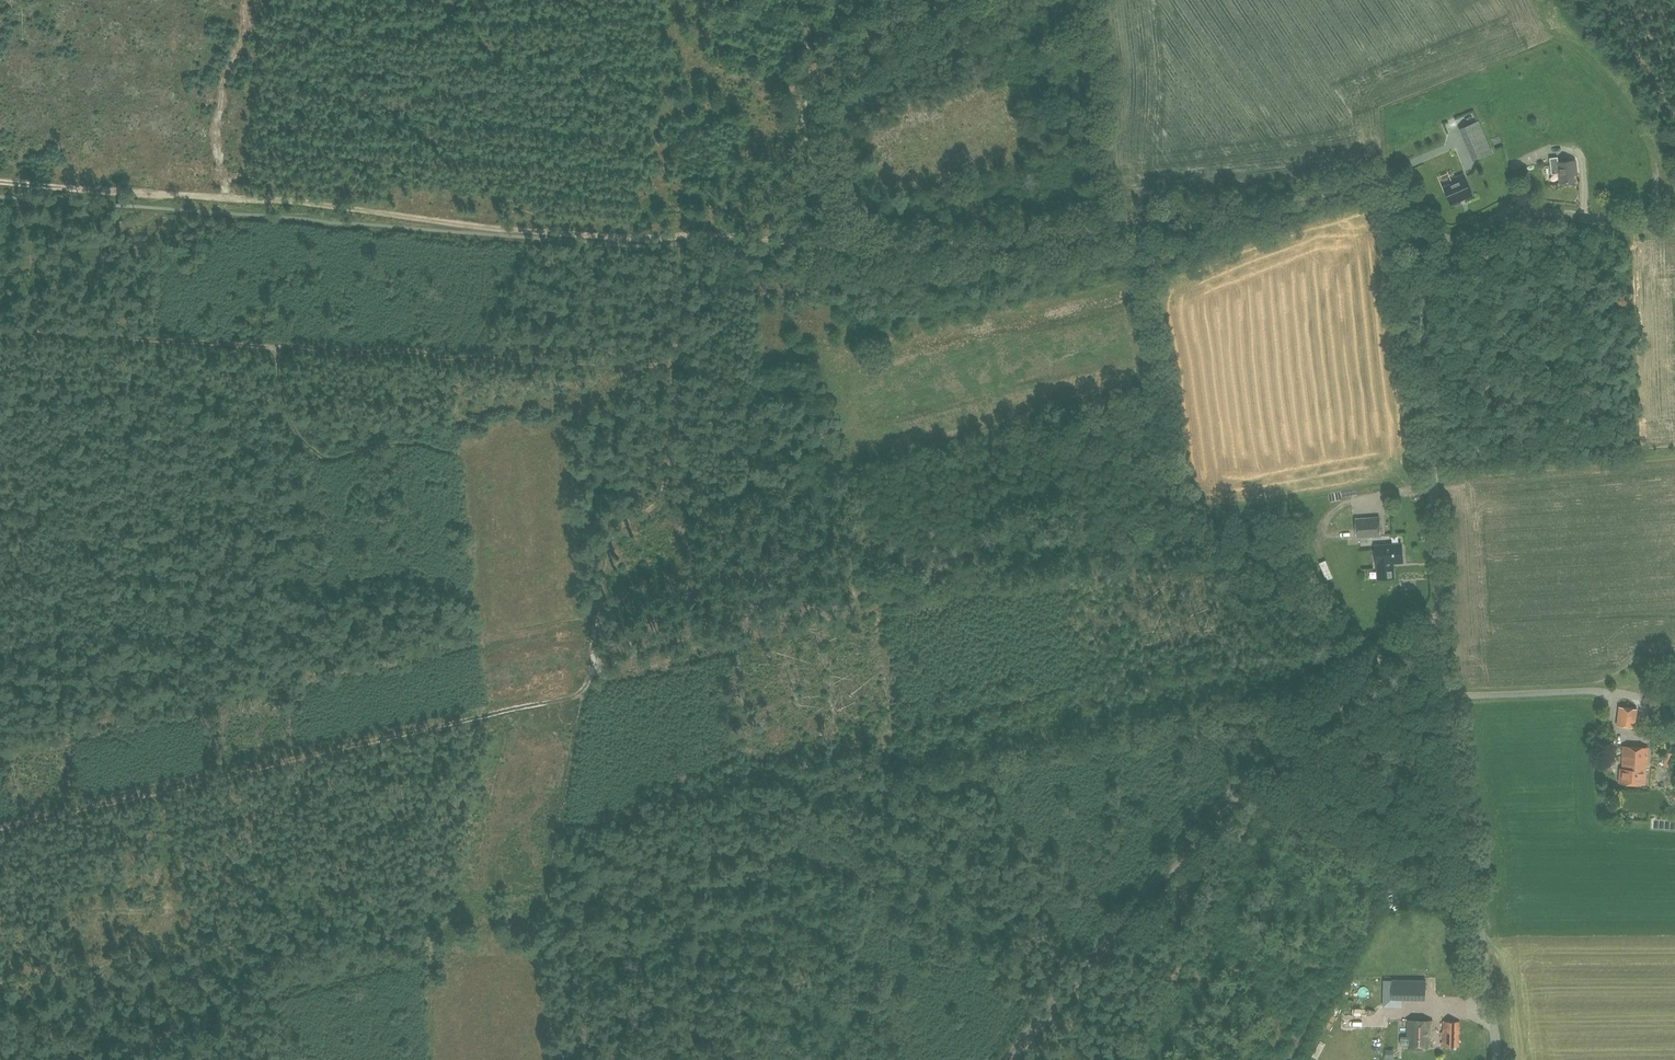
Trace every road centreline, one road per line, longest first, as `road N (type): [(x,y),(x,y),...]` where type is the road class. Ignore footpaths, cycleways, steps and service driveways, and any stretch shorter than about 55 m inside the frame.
road 1 (track): [(0,180),(346,206),(623,238),(694,233),(842,245)]
road 2 (unclassified): [(1497,1059),(1448,697),(1432,469),(1424,314),(1450,246)]
road 3 (track): [(1016,1059),(1188,849),(1362,669),(1443,625)]
road 4 (track): [(586,699),(0,837)]
road 5 (track): [(842,245),(1035,240),(1316,195)]
road 6 (track): [(601,627),(533,947),(525,955)]
road 7 (track): [(947,0),(813,107),(812,136),(842,245)]
road 8 (track): [(1432,478),(1674,459)]
road 9 (unclassified): [(1450,246),(1479,224),(1516,212),(1674,230)]
road 10 (unclassified): [(1316,195),(1390,185),(1450,246)]

